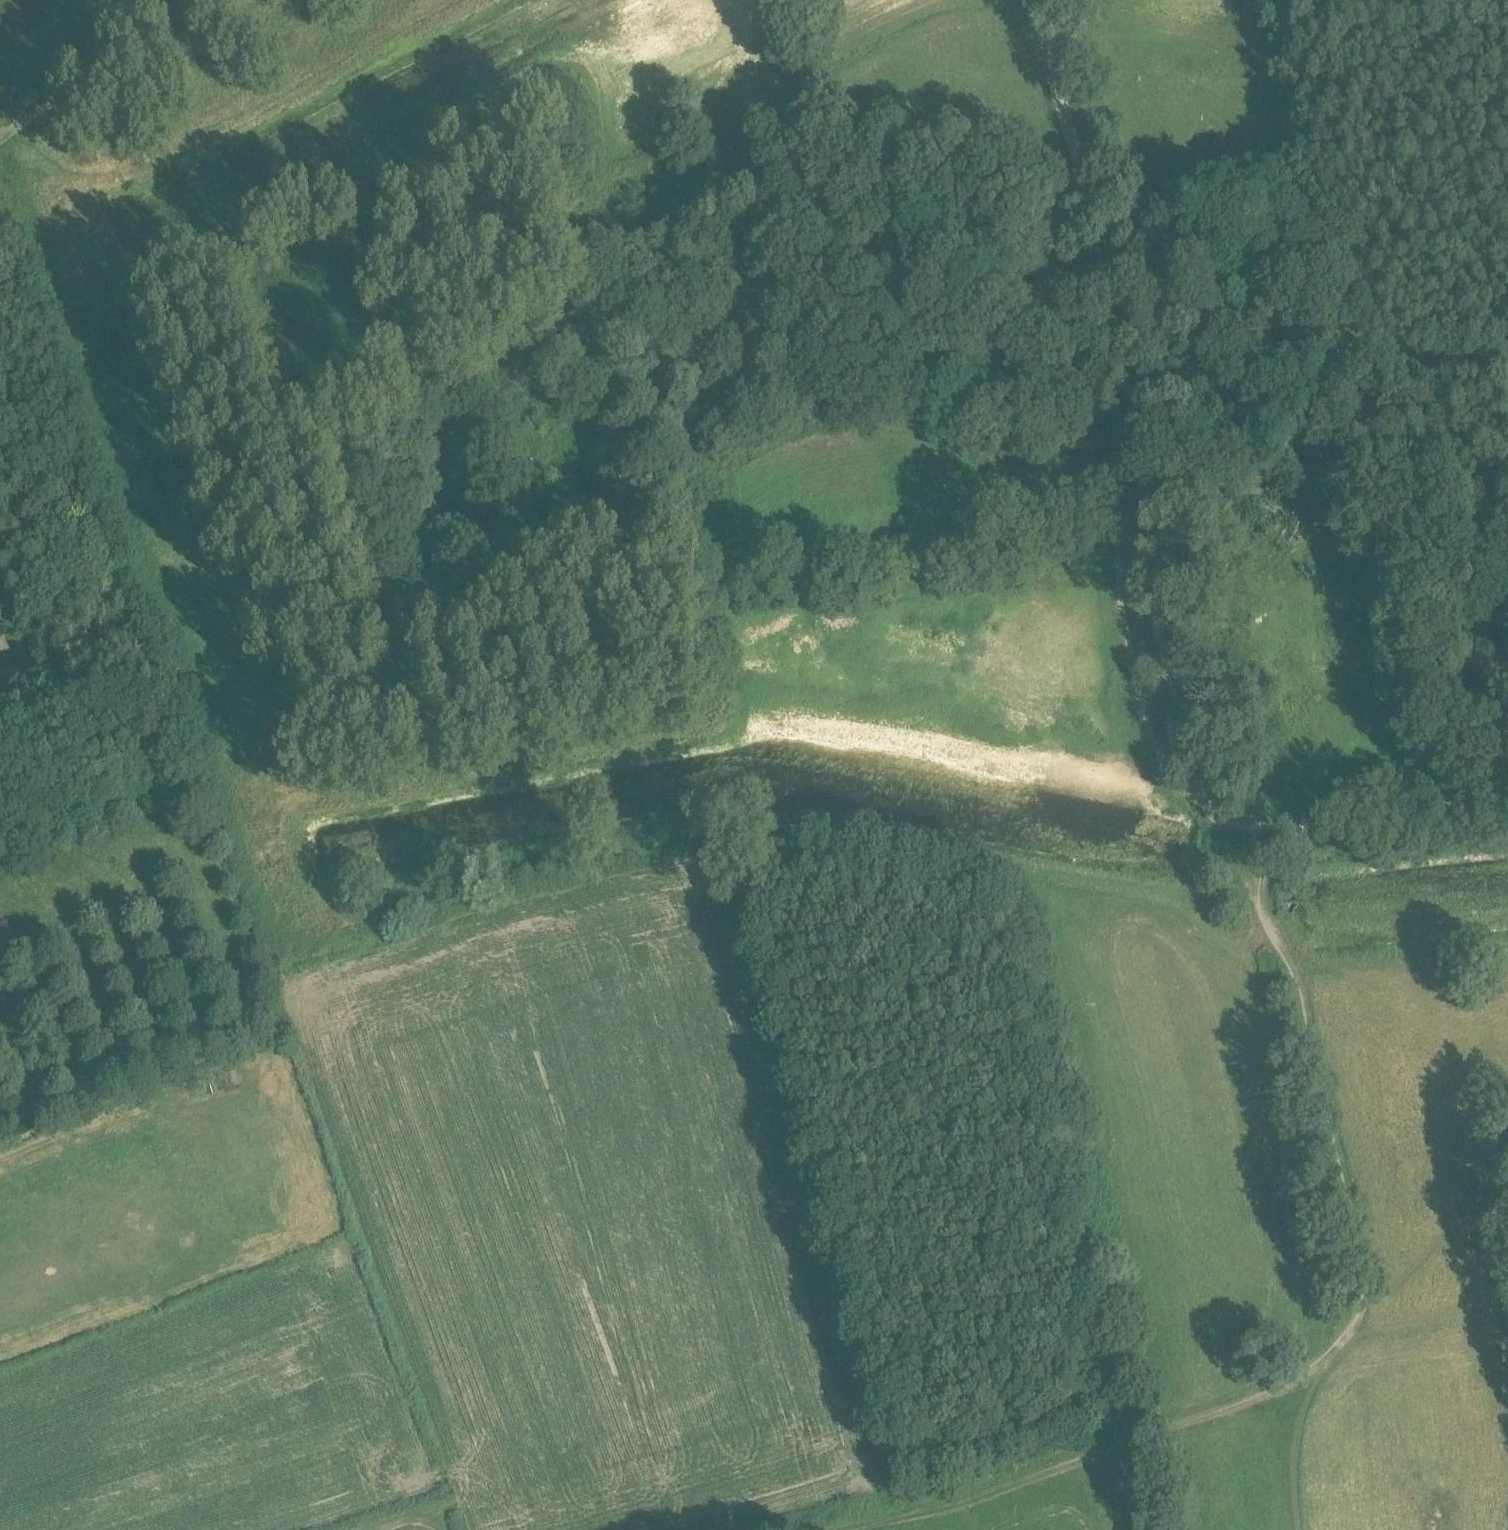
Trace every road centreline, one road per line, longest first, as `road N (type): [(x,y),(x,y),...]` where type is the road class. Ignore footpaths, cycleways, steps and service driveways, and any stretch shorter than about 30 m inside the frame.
road 1 (track): [(351,526),(622,372),(907,233),(1507,350)]
road 2 (track): [(1236,844),(1289,953),(1368,1299),(1353,1336),(1320,1373),(1231,1416),(773,1529)]
road 3 (track): [(1060,0),(1140,432),(1119,596),(1167,769),(1236,844)]
road 4 (track): [(1507,807),(1236,844)]
road 5 (track): [(193,0),(0,129)]

